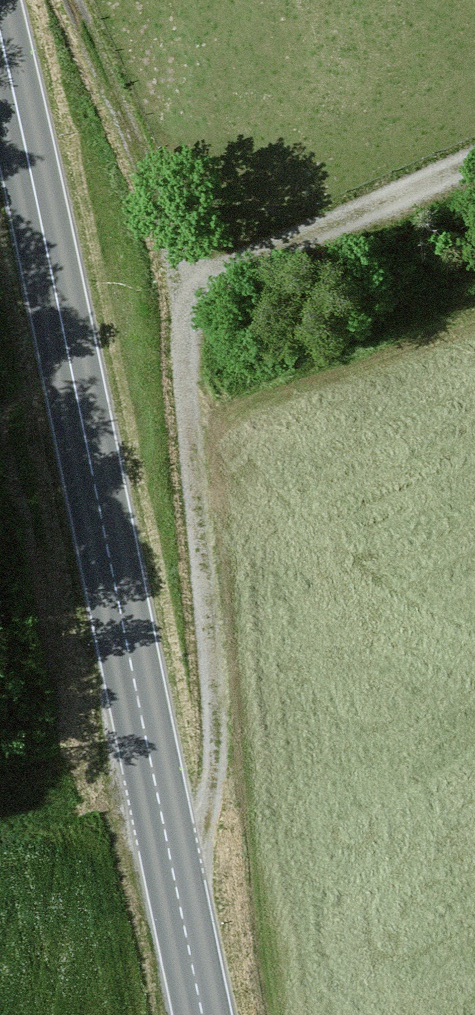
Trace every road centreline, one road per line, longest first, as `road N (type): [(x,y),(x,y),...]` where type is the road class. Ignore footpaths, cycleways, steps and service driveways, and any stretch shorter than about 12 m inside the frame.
road 1 (secondary): [(202,1014),(0,34)]
road 2 (track): [(69,0),(182,282),(217,756),(212,798),(174,875)]
road 3 (track): [(182,282),(321,231),(474,159)]

